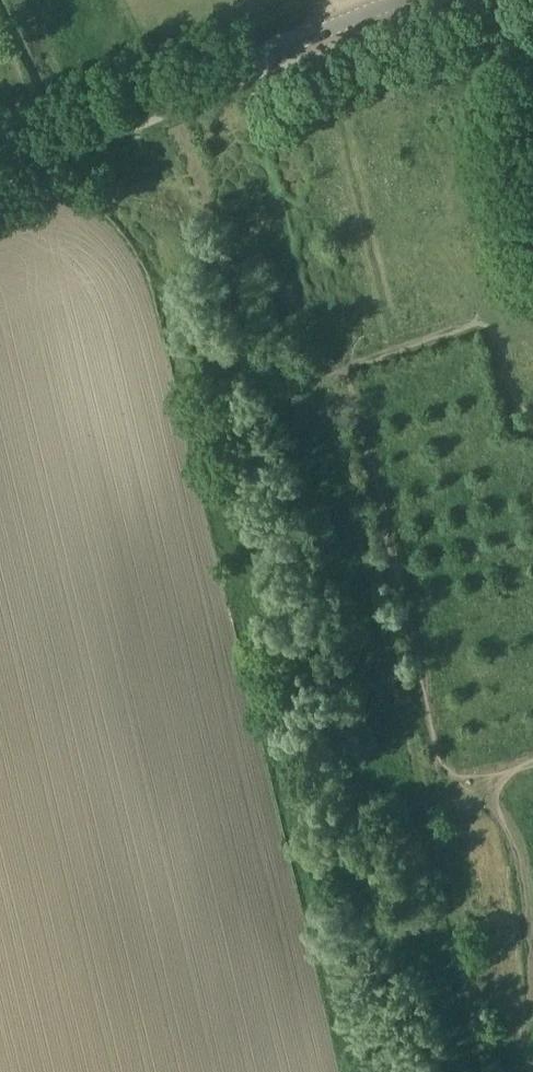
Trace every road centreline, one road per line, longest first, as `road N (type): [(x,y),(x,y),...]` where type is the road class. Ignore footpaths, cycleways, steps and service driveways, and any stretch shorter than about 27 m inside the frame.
road 1 (tertiary): [(0,169),(409,0)]

